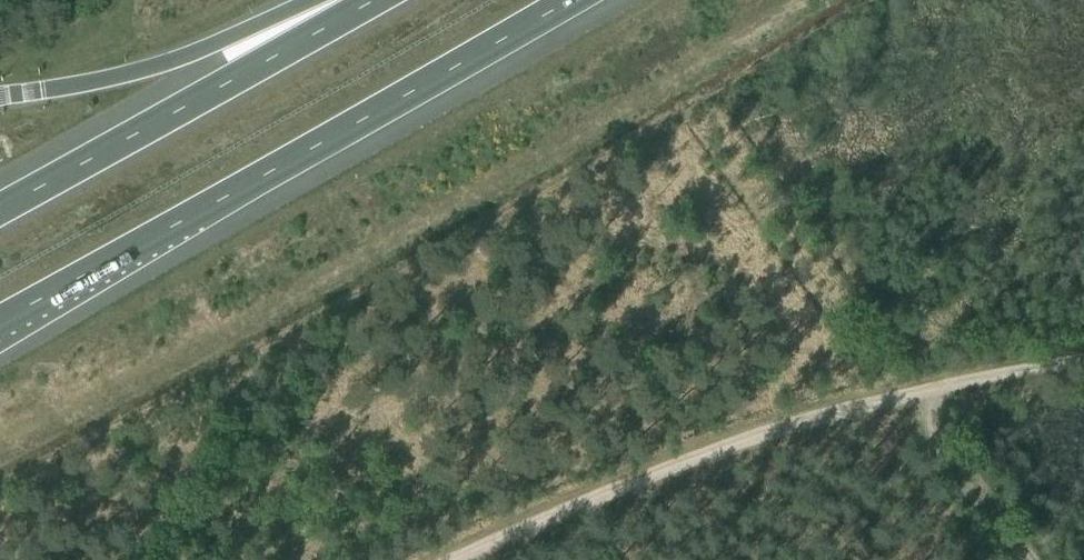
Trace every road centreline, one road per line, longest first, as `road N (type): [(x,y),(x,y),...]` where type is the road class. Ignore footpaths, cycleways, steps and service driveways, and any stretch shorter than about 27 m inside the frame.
road 1 (motorway): [(0,320),(571,0)]
road 2 (track): [(919,393),(632,483),(467,559)]
road 3 (motorway): [(374,0),(0,208)]
road 4 (motorway): [(363,0),(135,72),(43,88)]
road 5 (track): [(1031,559),(968,494),(919,393)]
road 6 (track): [(1083,358),(919,393)]

